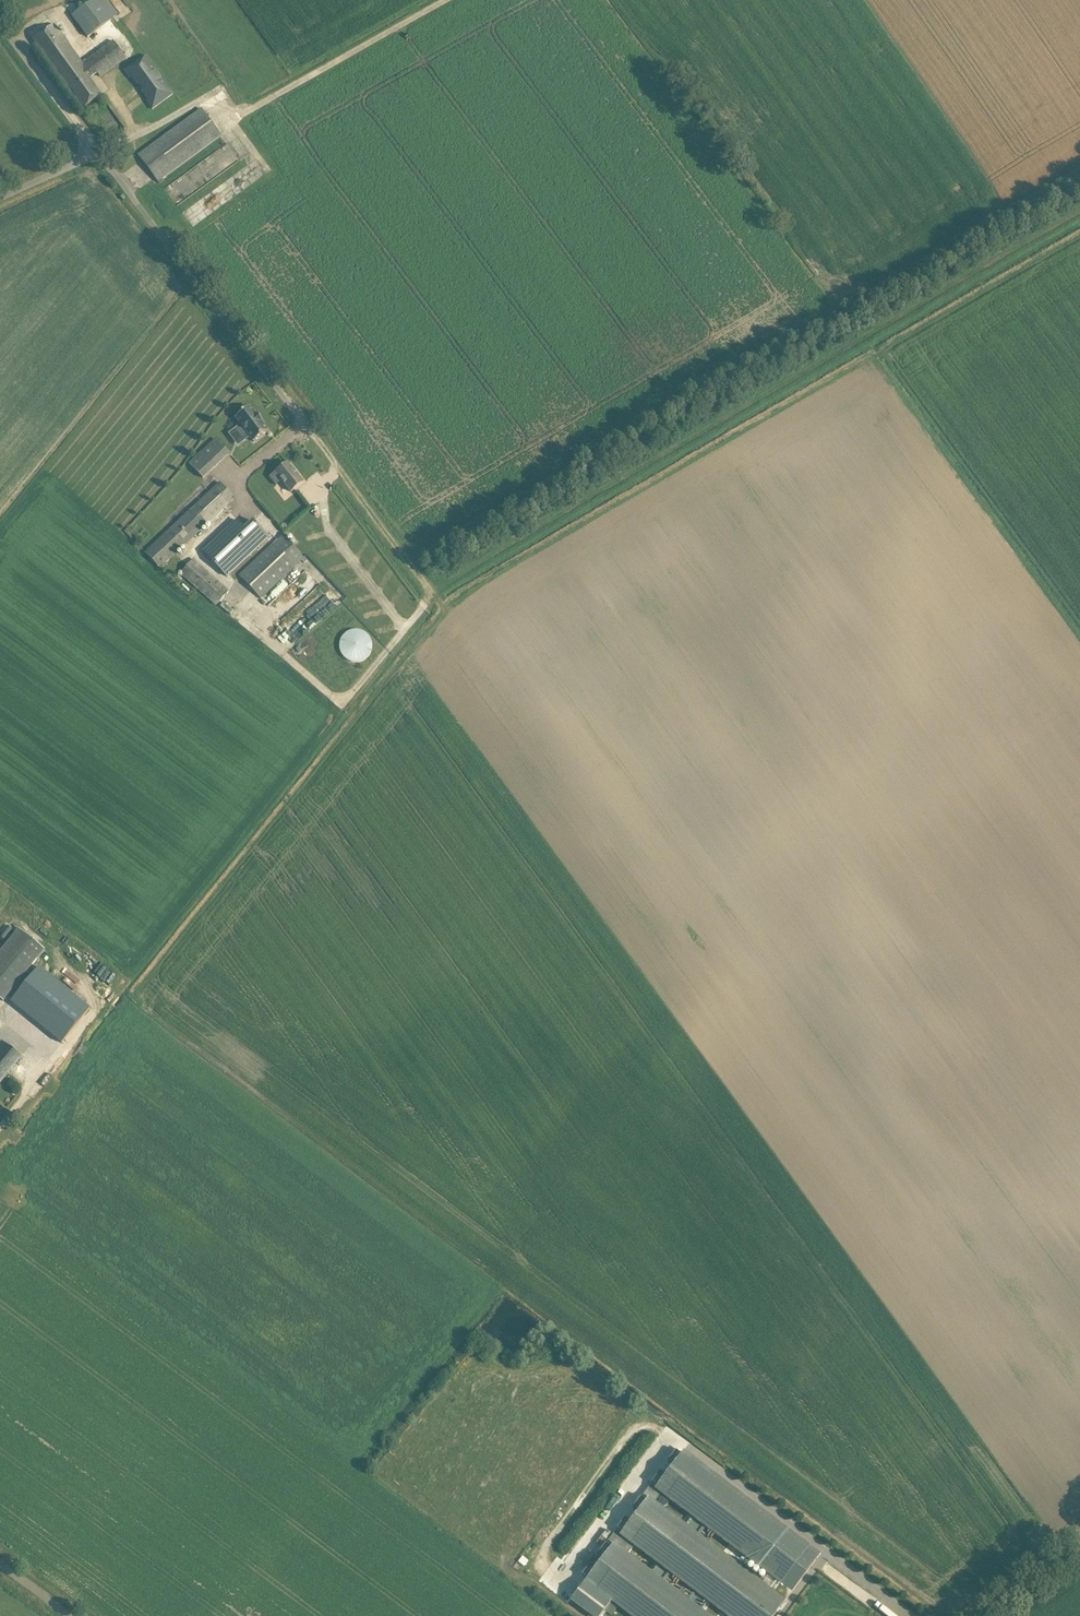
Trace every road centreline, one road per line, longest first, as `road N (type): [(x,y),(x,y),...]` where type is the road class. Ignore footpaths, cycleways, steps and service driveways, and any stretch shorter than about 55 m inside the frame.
road 1 (track): [(1079,216),(433,601)]
road 2 (unclassified): [(433,601),(94,149)]
road 3 (track): [(453,0),(225,127)]
road 4 (unclassified): [(94,149),(0,19)]

